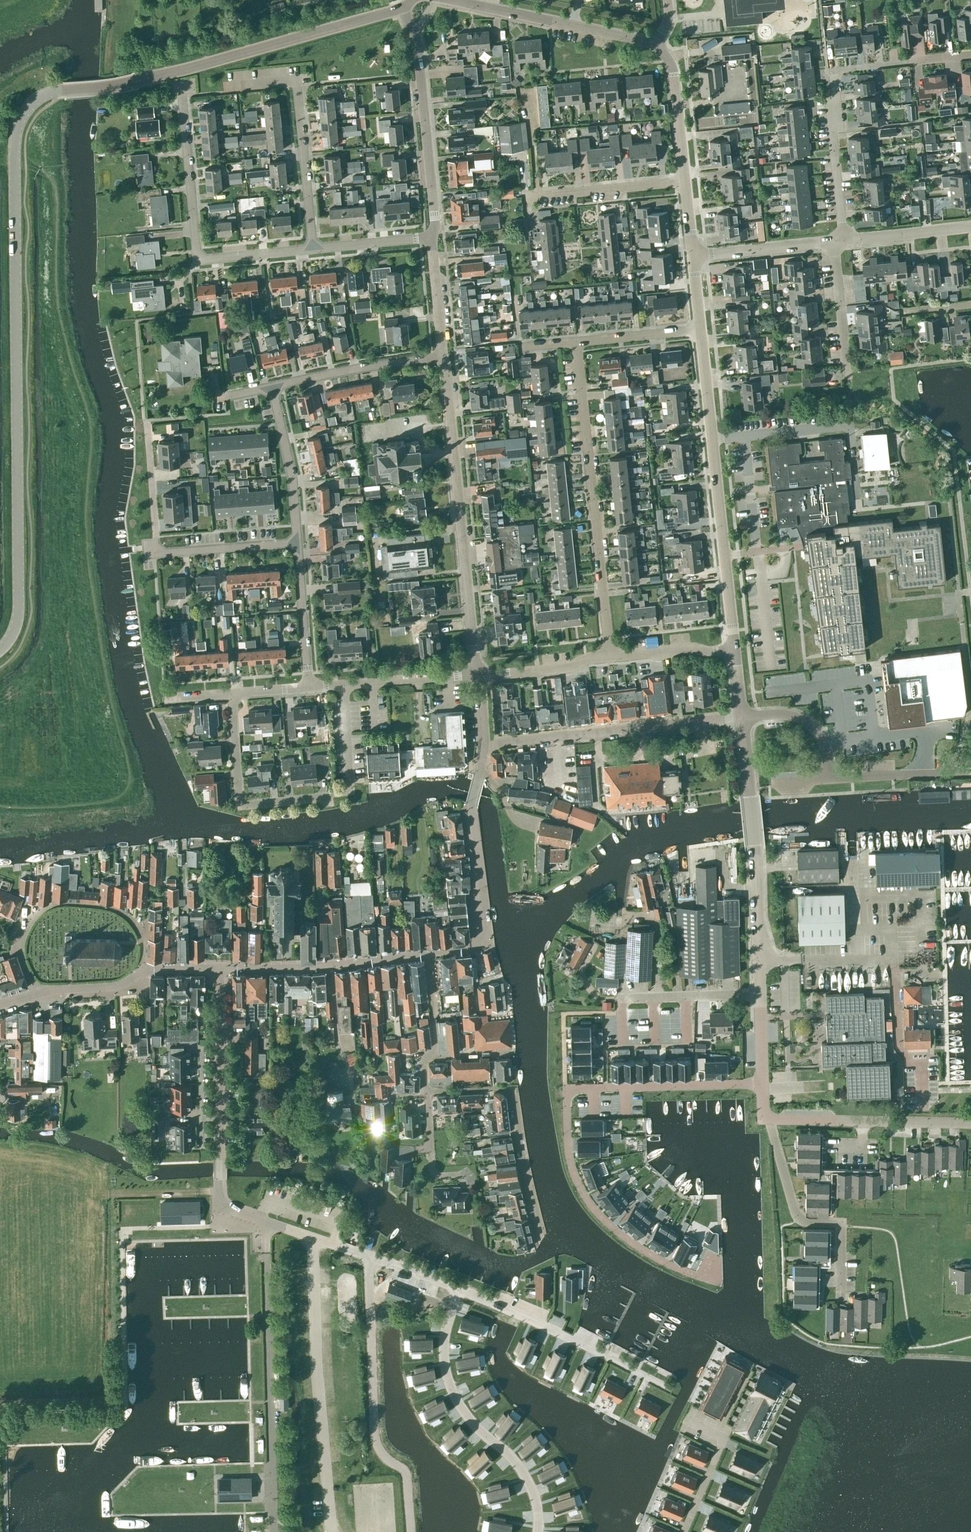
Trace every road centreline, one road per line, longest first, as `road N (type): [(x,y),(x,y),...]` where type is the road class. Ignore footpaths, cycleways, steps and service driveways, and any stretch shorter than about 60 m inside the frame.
road 1 (tertiary): [(0,650),(17,629),(20,603),(18,121),(54,91),(176,73),(402,9)]
road 2 (residential): [(710,1269),(693,1274),(665,1262),(598,1212),(571,1162),(568,1093),(763,1083)]
road 3 (residential): [(368,1256),(225,1207),(218,1181),(220,968)]
road 4 (residential): [(233,695),(240,804),(256,803),(351,792),(344,684)]
road 5 (unclassified): [(734,653),(700,329)]
road 6 (unclassified): [(475,674),(444,356)]
road 7 (residential): [(607,658),(576,341)]
road 8 (residential): [(183,86),(196,259),(312,248)]
road 9 (residential): [(368,1256),(374,1433),(406,1475),(409,1531)]
road 10 (residential): [(536,1531),(540,1508),(521,1468),(477,1431),(459,1403),(448,1327),(459,1287)]
road 11 (unclassified): [(761,994),(740,720)]
road 12 (residential): [(145,420),(154,547),(165,554),(296,545)]
road 13 (residential): [(740,720),(484,742)]
road 14 (residential): [(312,248),(297,78),(227,84)]
road 15 (residential): [(143,969),(142,939),(129,918),(114,909),(45,909),(21,937),(21,959),(38,992)]
road 16 (residential): [(425,1091),(511,1089),(540,1237)]
road 17 (residential): [(843,240),(836,70),(901,63)]
road 18 (unclassified): [(434,239),(417,35),(402,9)]
road 19 (residential): [(668,1386),(459,1287)]
road 20 (residential): [(428,955),(472,949),(485,933),(472,806),(479,777)]
road 21 (residential): [(220,968),(428,955)]
road 22 (residential): [(839,1284),(841,1223),(800,1219),(768,1118)]
road 23 (unclassified): [(653,45),(451,0)]
road 24 (residential): [(768,1118),(970,1123)]
road 25 (residential): [(270,387),(444,356)]
road 26 (residential): [(296,545),(292,475),(270,387)]
road 27 (residential): [(527,196),(684,181)]
road 28 (unclassified): [(684,181),(671,61),(653,45)]
road 29 (residential): [(308,688),(296,545)]
road 30 (unclassified): [(691,255),(833,241)]
road 31 (residential): [(829,780),(970,774)]
road 32 (residential): [(621,998),(761,994)]
road 33 (residential): [(846,375),(833,241)]
road 34 (unclassified): [(475,674),(607,658)]
road 35 (residential): [(344,684),(475,674)]
road 36 (unclassified): [(607,658),(694,648),(734,653)]
road 37 (unclassified): [(843,240),(970,228)]
road 38 (residential): [(576,341),(700,329)]
road 39 (residential): [(312,248),(434,239)]

